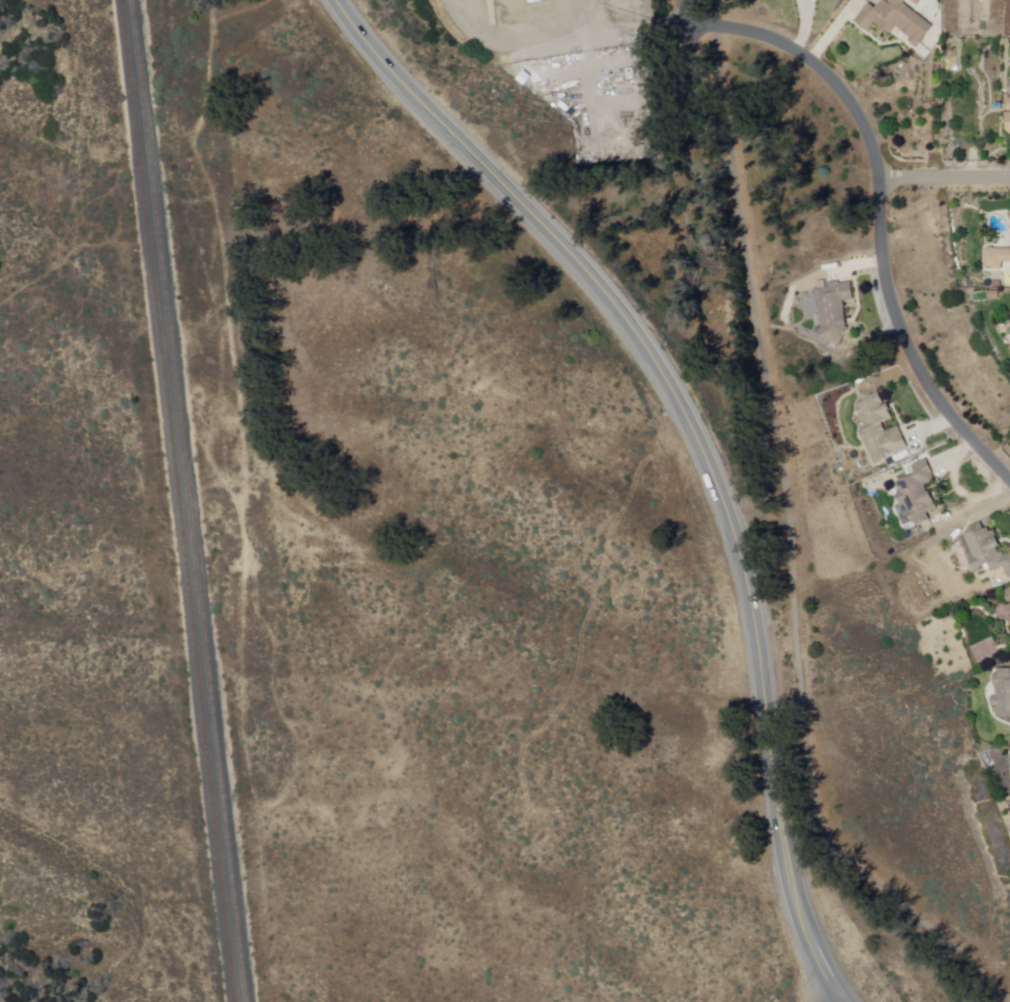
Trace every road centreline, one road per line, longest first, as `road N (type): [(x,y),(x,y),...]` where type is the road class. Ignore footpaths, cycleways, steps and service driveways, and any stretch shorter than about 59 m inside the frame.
road 1 (primary): [(837,997),(798,917),(770,783),(757,641),(730,520),(684,413),(616,307),(419,101),(337,0)]
road 2 (residential): [(1009,476),(947,407),(906,337),(887,282),(875,151),(855,108),(828,71),(790,47),(697,23),(686,0)]
road 3 (residential): [(877,177),(1009,176)]

